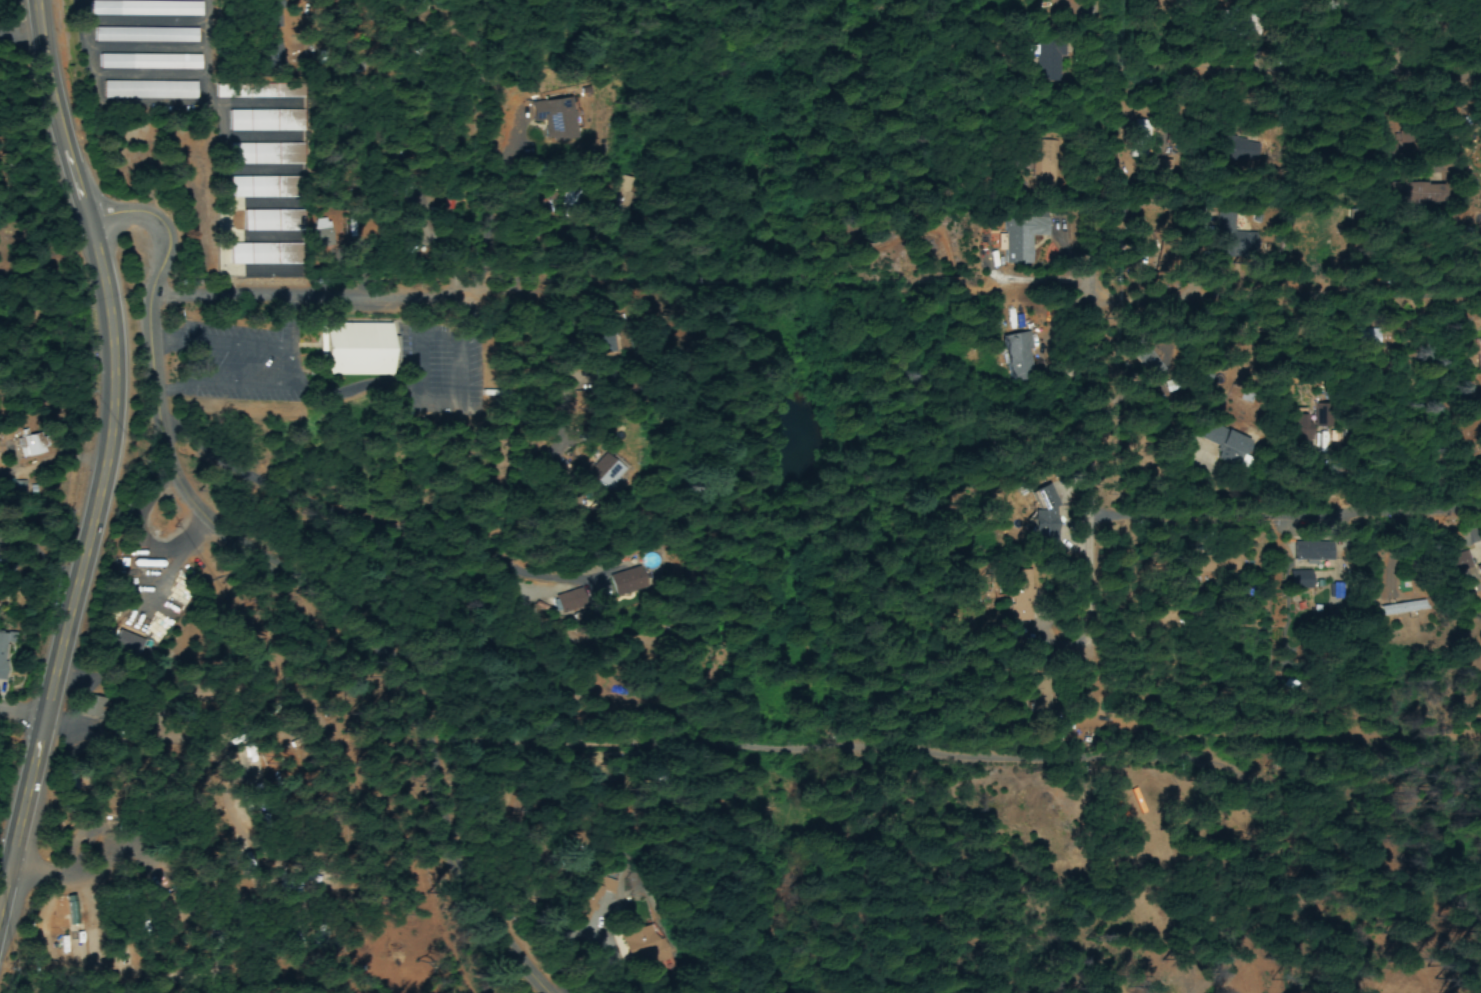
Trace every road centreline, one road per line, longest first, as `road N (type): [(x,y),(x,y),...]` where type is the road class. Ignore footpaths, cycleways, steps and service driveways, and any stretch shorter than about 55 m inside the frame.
road 1 (residential): [(155,291),(1480,301)]
road 2 (residential): [(556,992),(477,892),(444,805),(424,718),(392,659),(362,626),(219,525),(180,480),(164,418),(153,310),(172,237),(162,219),(143,211),(95,218)]
road 3 (secondary): [(0,929),(99,513),(119,380),(106,262),(60,105),(43,0)]
road 4 (residential): [(1099,736),(1096,0)]
road 5 (residential): [(168,752),(74,852),(91,869),(257,852),(307,813),(307,758),(257,719),(168,752)]
road 6 (residential): [(322,596),(519,633),(601,678),(630,745),(614,831)]
road 7 (residential): [(669,295),(675,727)]
road 8 (residential): [(1480,71),(1096,61)]
road 9 (residential): [(1097,520),(1480,511)]
road 10 (residential): [(1099,736),(1427,764)]
road 11 (residential): [(389,108),(328,94),(352,204),(403,200),(389,108)]
road 12 (residential): [(328,94),(116,122),(64,118)]
road 13 (residential): [(1359,187),(1095,186)]

